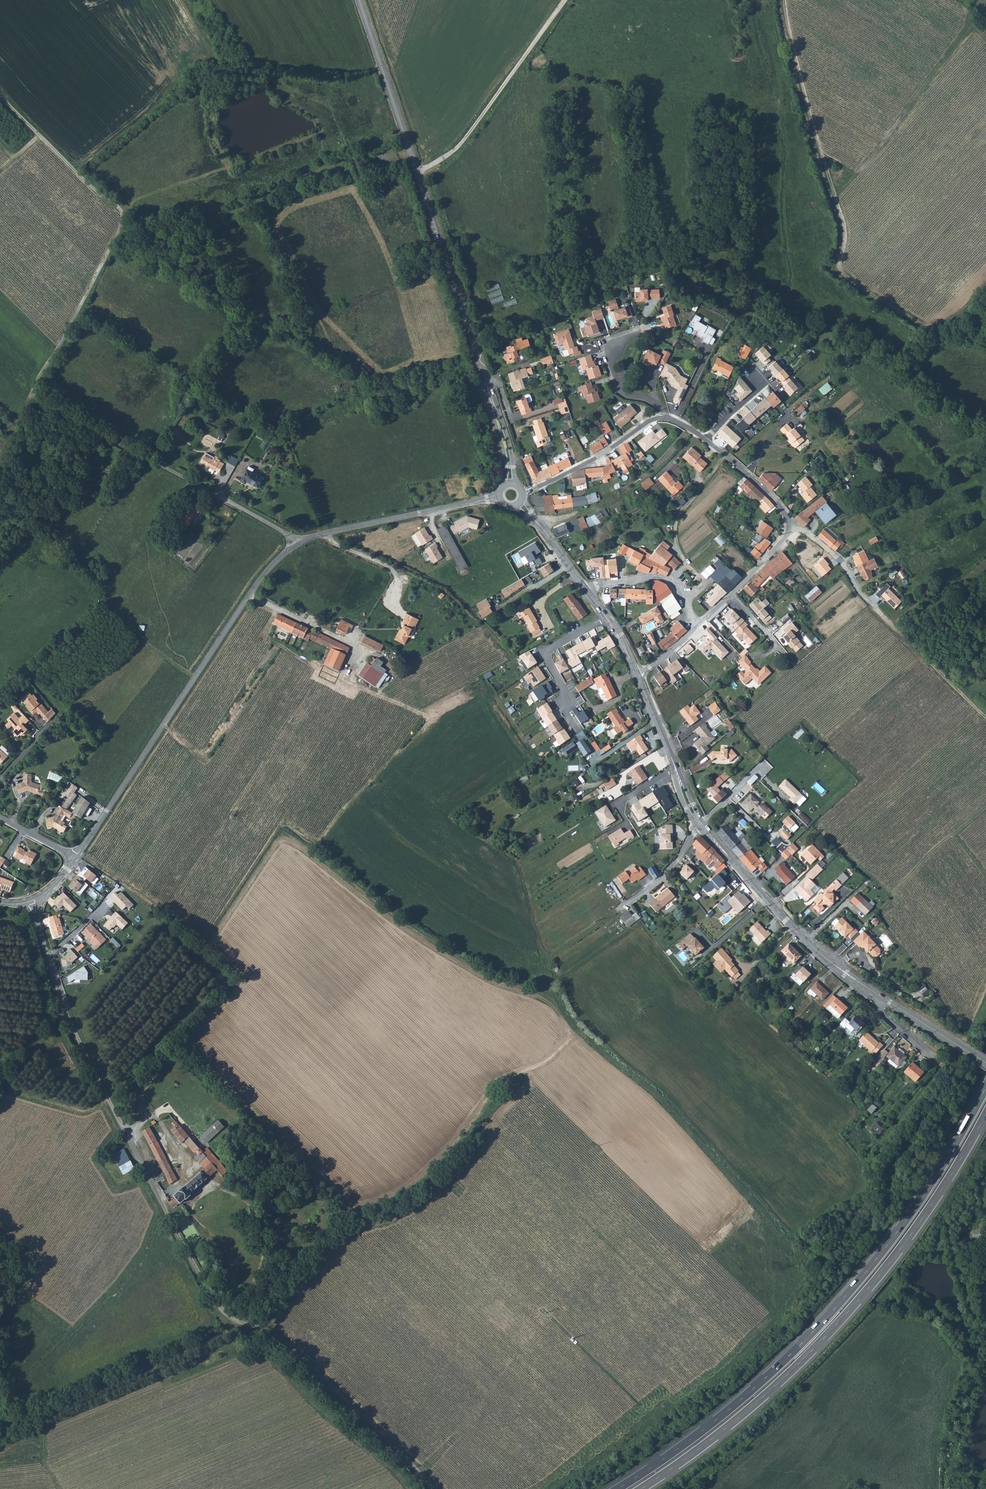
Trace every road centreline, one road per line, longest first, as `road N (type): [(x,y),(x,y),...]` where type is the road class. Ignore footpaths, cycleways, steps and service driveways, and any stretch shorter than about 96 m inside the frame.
road 1 (unclassified): [(47,955),(65,1010),(226,1319),(297,1351),(432,1488)]
road 2 (track): [(80,851),(205,933),(278,831),(424,938),(531,992)]
road 3 (trunk): [(985,1087),(903,1225),(823,1321),(715,1421),(616,1488)]
road 4 (trunk): [(640,1488),(747,1410),(831,1330),(906,1240),(985,1113)]
road 5 (secondary): [(359,0),(506,443),(512,484)]
road 6 (unclassified): [(298,544),(248,596),(76,857)]
road 7 (track): [(33,398),(124,214),(0,95)]
road 8 (track): [(785,0),(845,226),(840,266),(860,287)]
road 9 (unclassified): [(33,398),(298,544)]
road 10 (residential): [(985,719),(859,592),(836,555),(794,527)]
road 11 (track): [(417,172),(455,151),(565,0)]
road 12 (unclassified): [(500,498),(298,544)]
road 13 (track): [(194,678),(137,641),(58,715)]
road 14 (secondary): [(743,873),(823,955),(869,989)]
road 15 (residential): [(521,492),(665,417)]
road 16 (residential): [(606,618),(546,653),(577,730)]
road 17 (residential): [(645,328),(612,339),(607,354),(620,389),(665,417)]
road 18 (secondary): [(869,989),(985,1064)]
road 19 (residential): [(705,440),(777,501),(794,527)]

